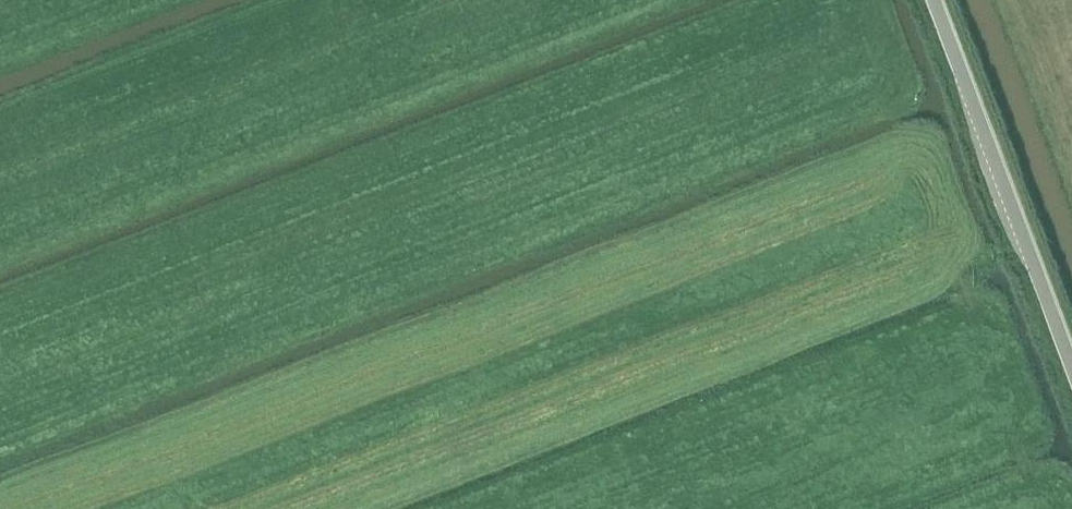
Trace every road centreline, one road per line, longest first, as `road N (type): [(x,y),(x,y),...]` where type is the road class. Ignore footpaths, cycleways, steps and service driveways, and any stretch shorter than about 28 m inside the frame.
road 1 (unclassified): [(1021,233),(935,0)]
road 2 (residential): [(1071,368),(1021,233)]

